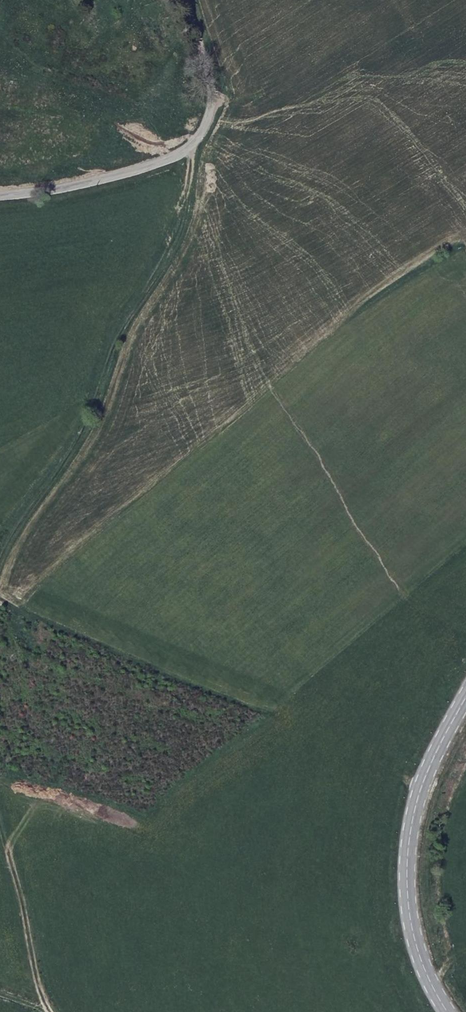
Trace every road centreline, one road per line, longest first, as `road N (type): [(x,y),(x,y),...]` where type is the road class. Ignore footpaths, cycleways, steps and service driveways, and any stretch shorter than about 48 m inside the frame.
road 1 (track): [(191,143),(191,188),(98,362),(69,447),(0,524)]
road 2 (residential): [(0,194),(134,171),(191,143),(207,121),(211,95),(185,0)]
road 3 (secondary): [(465,692),(415,805),(408,870),(422,963),(448,1011)]
road 4 (track): [(0,833),(52,1011)]

